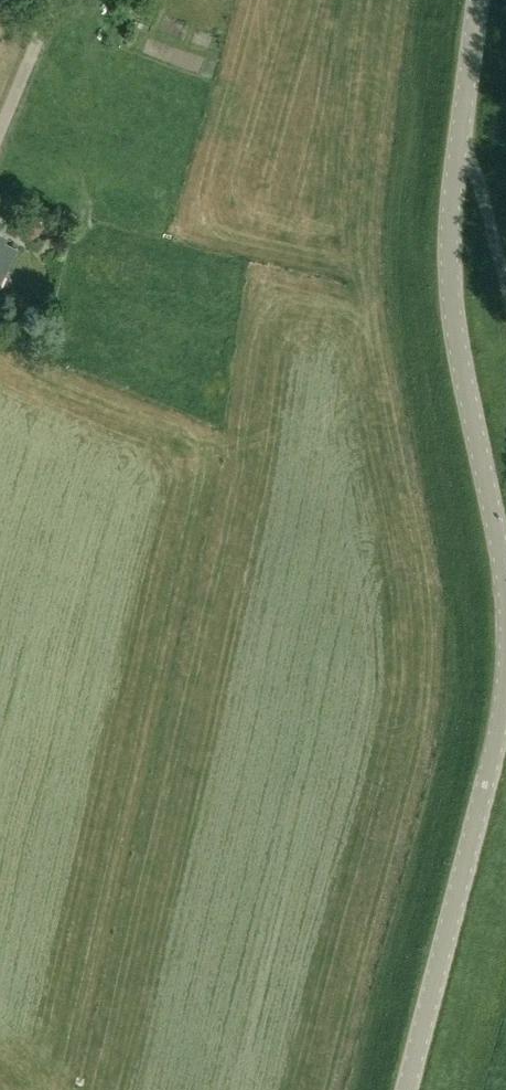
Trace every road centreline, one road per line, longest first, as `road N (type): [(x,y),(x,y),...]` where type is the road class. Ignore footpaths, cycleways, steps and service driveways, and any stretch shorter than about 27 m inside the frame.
road 1 (tertiary): [(505,590),(459,369),(448,260),(475,0)]
road 2 (tertiary): [(405,1089),(498,732),(505,659)]
road 3 (track): [(505,271),(476,177),(455,151)]

